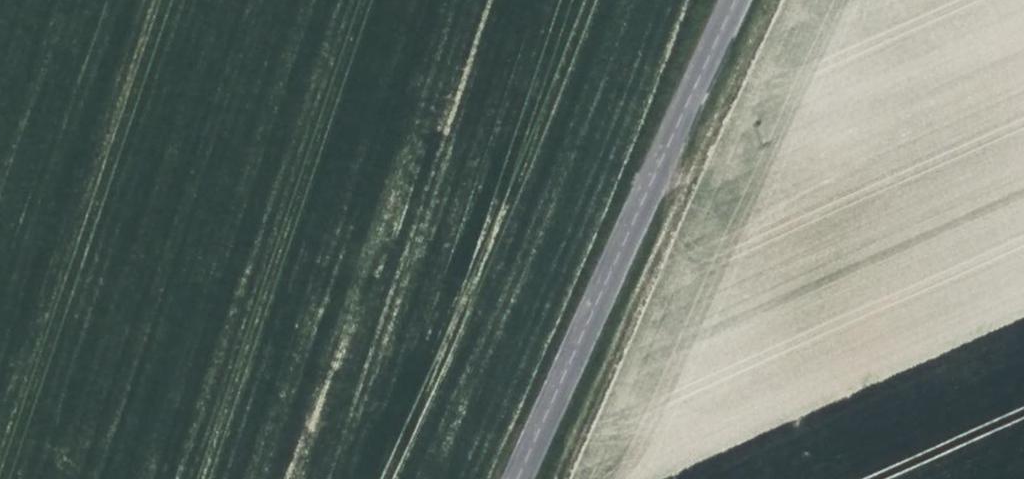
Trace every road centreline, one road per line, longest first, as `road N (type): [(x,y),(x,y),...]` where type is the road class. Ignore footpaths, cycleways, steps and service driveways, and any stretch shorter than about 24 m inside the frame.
road 1 (tertiary): [(527,478),(731,0)]

